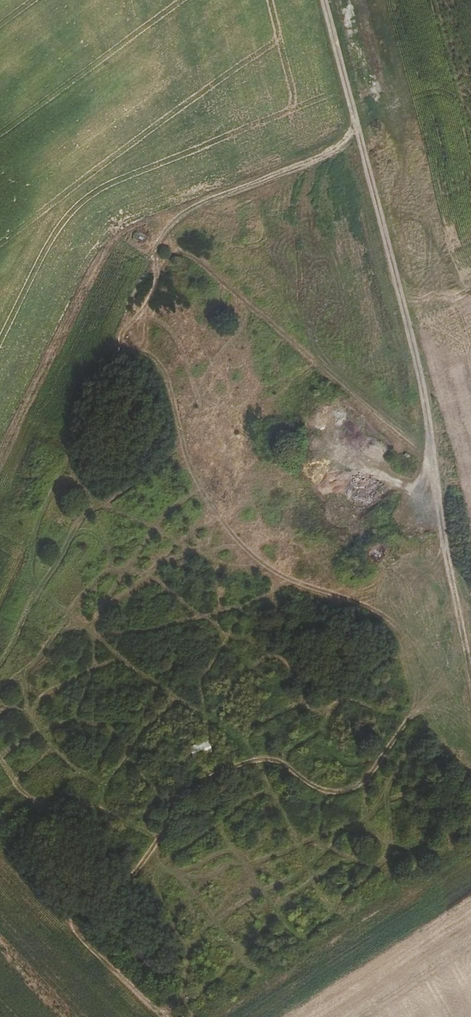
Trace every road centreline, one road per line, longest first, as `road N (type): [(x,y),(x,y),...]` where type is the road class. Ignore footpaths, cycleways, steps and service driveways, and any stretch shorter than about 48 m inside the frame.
road 1 (track): [(323,0),(410,327),(470,667)]
road 2 (track): [(462,624),(449,664),(365,779),(332,794),(277,761),(254,759),(179,798),(132,876)]
road 3 (track): [(158,276),(179,253),(204,266),(431,464)]
road 4 (track): [(353,114),(334,139),(169,203),(160,213),(157,285),(141,317)]

